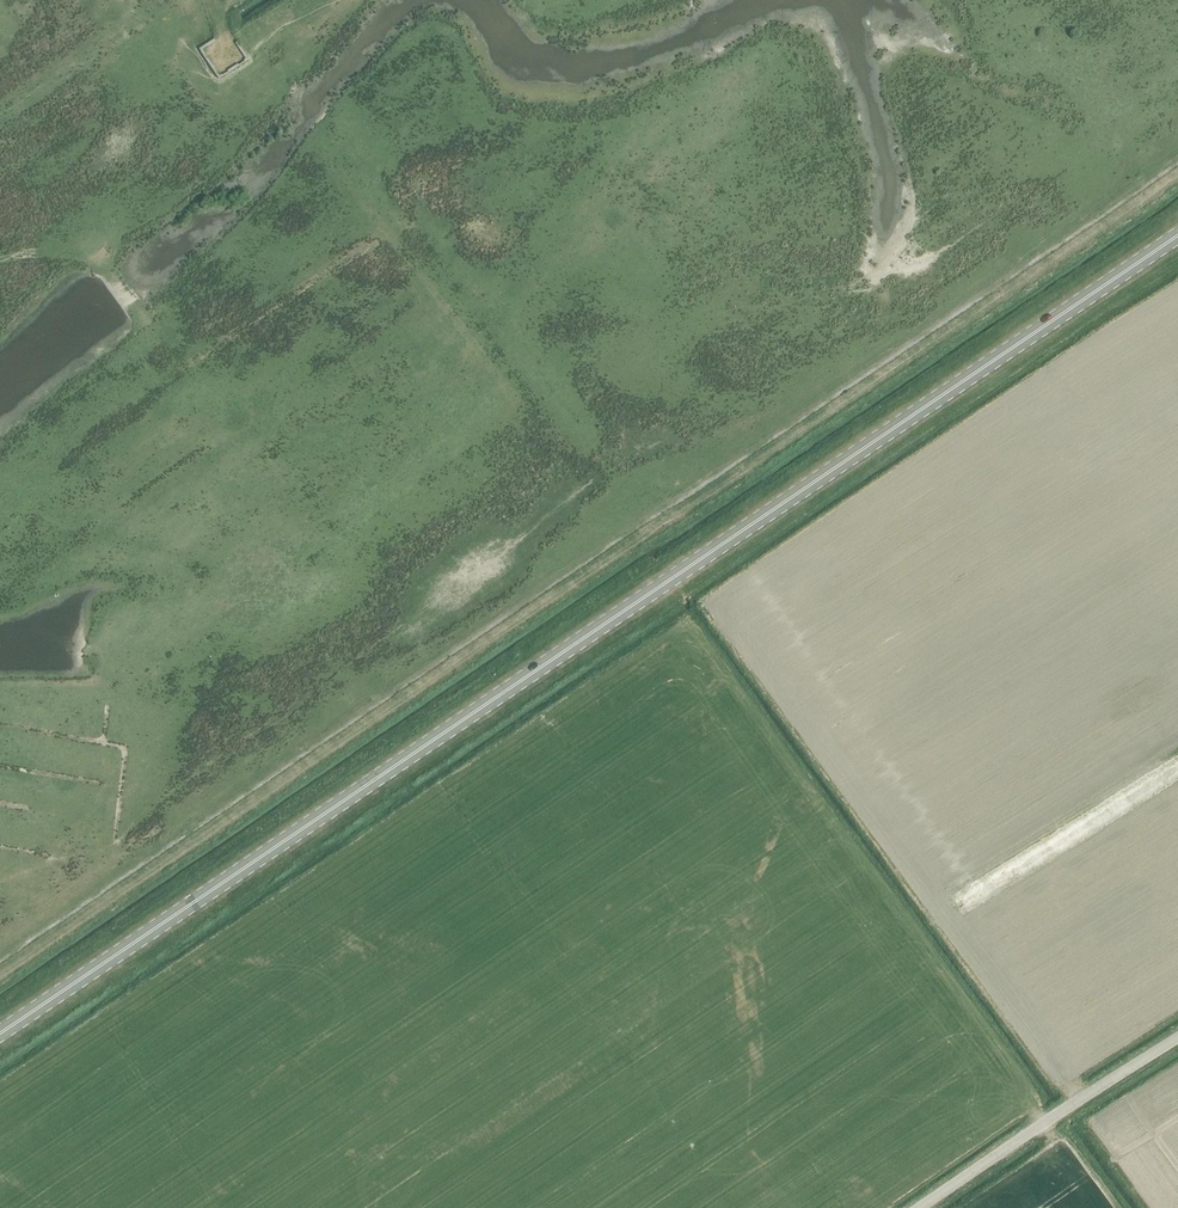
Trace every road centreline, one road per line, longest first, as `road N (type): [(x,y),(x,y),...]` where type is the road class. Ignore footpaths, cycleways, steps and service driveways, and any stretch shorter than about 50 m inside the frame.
road 1 (secondary): [(0,1032),(1177,230)]
road 2 (unclassified): [(921,1207),(1177,1039)]

